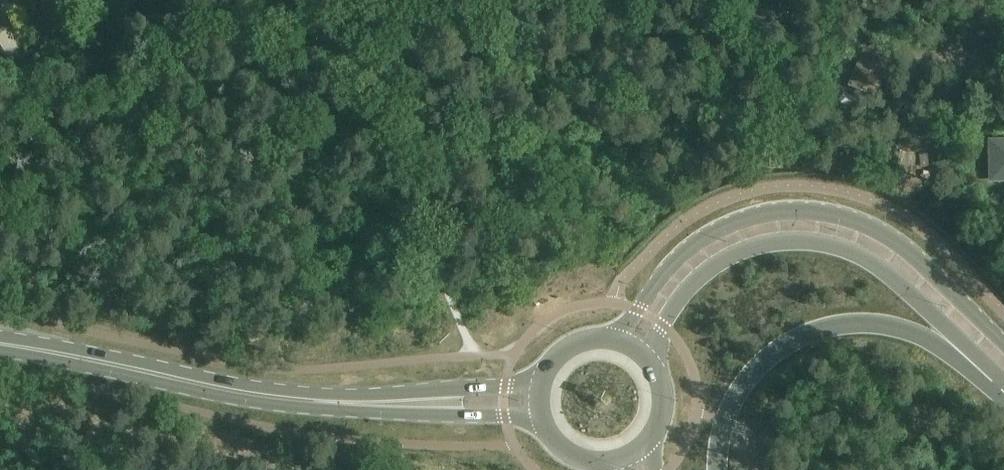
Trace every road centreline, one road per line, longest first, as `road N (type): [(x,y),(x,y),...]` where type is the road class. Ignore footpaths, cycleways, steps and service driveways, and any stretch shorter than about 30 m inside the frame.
road 1 (primary): [(1003,343),(889,236),(838,214),(782,209),(729,223),(683,251),(615,338)]
road 2 (primary): [(648,358),(687,288),(717,263),(759,245),(807,240),(880,267),(1003,383)]
road 3 (secondary): [(411,402),(288,399),(0,345)]
road 4 (primary): [(718,469),(724,427),(744,383),(780,348),(824,327),(862,322),(903,329),(1003,384)]
road 5 (secondary): [(540,380),(465,386),(411,402)]
road 6 (secondary): [(411,402),(465,416),(540,420)]

